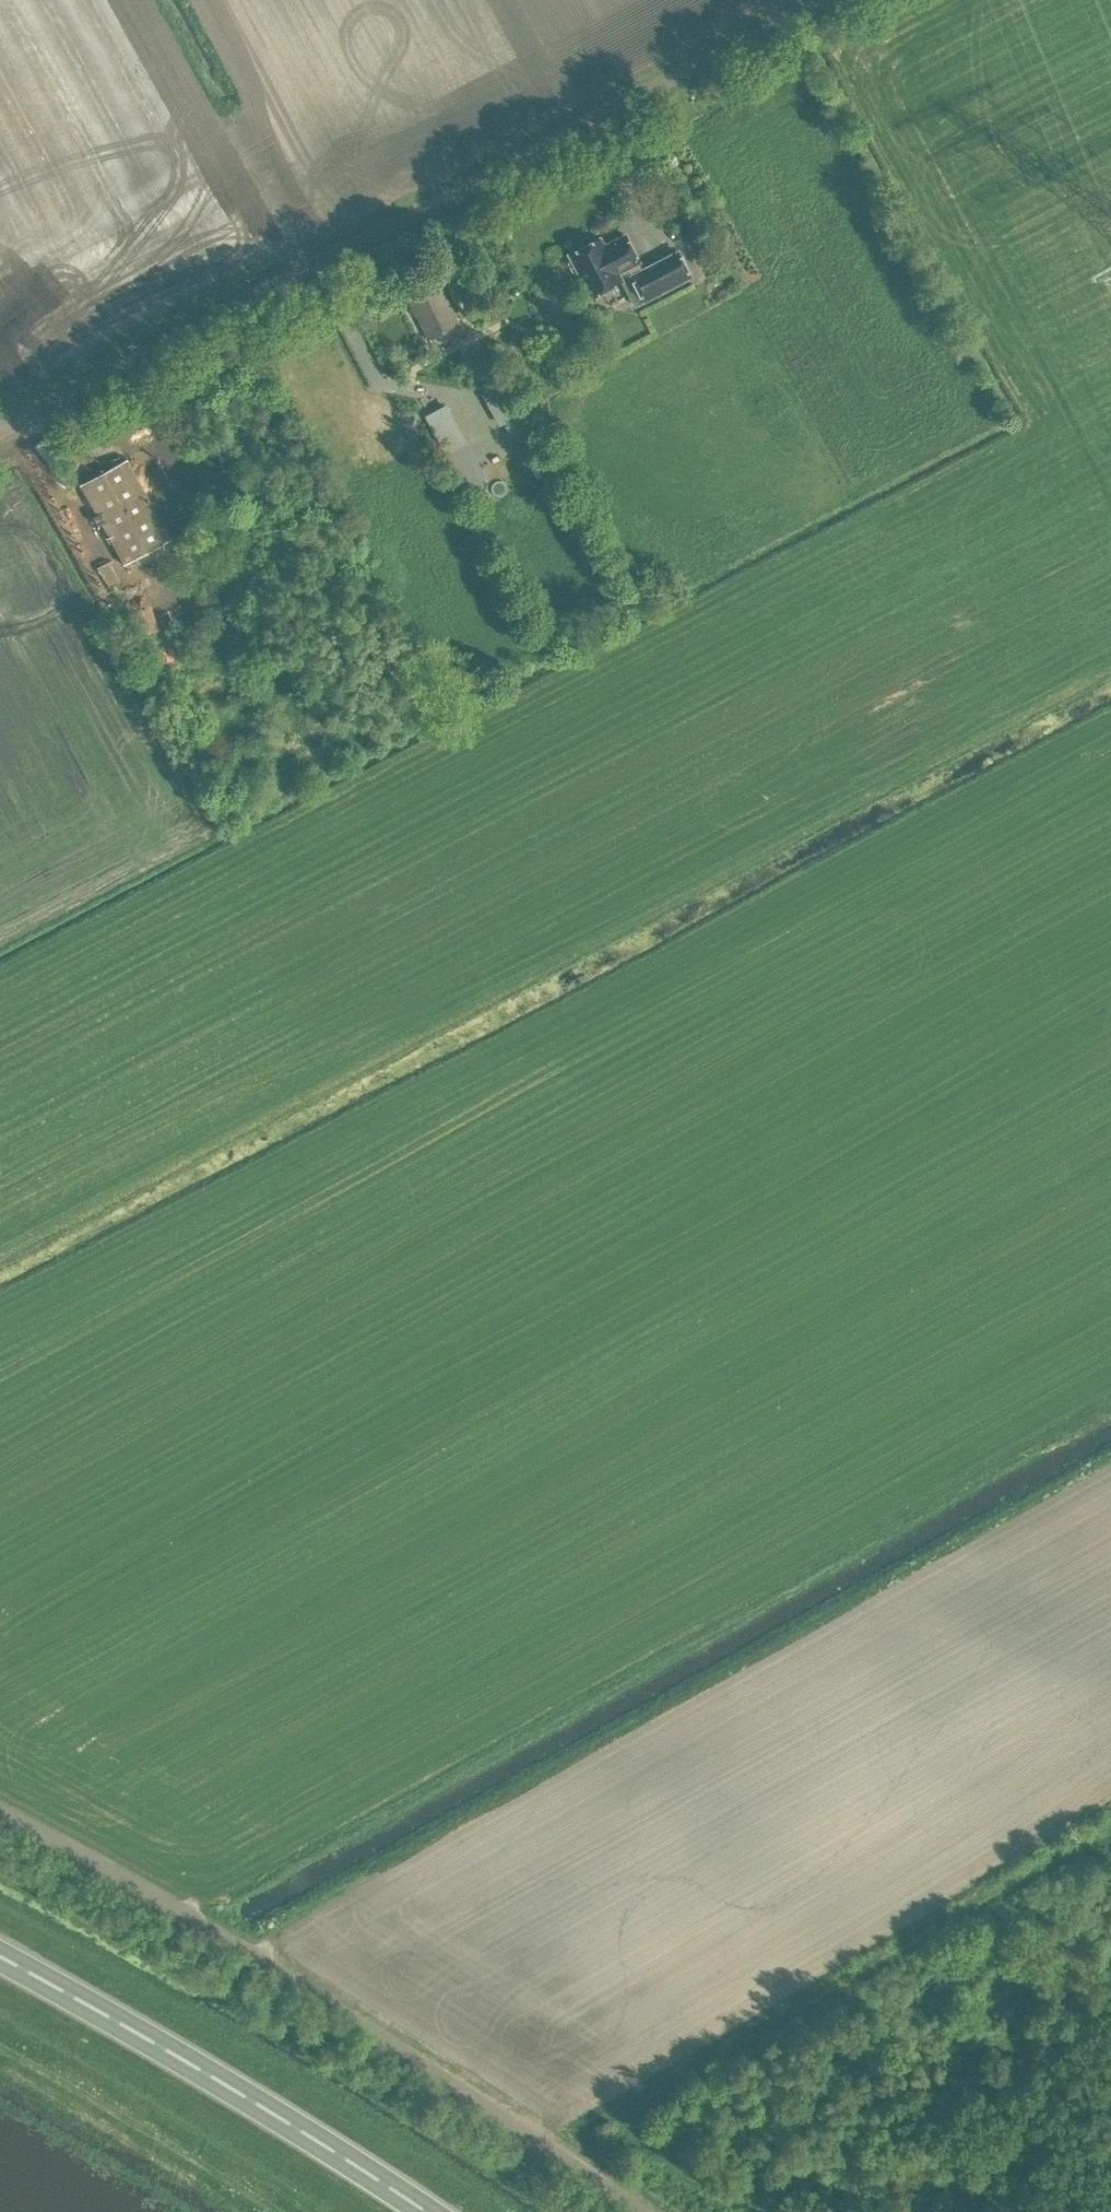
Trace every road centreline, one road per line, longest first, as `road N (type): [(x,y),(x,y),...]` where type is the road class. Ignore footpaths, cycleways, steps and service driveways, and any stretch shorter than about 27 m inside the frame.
road 1 (unclassified): [(0,429),(814,0)]
road 2 (unclassified): [(652,2211),(528,2119),(121,1856),(0,1791)]
road 3 (trunk): [(428,2211),(297,2126),(0,1955)]

